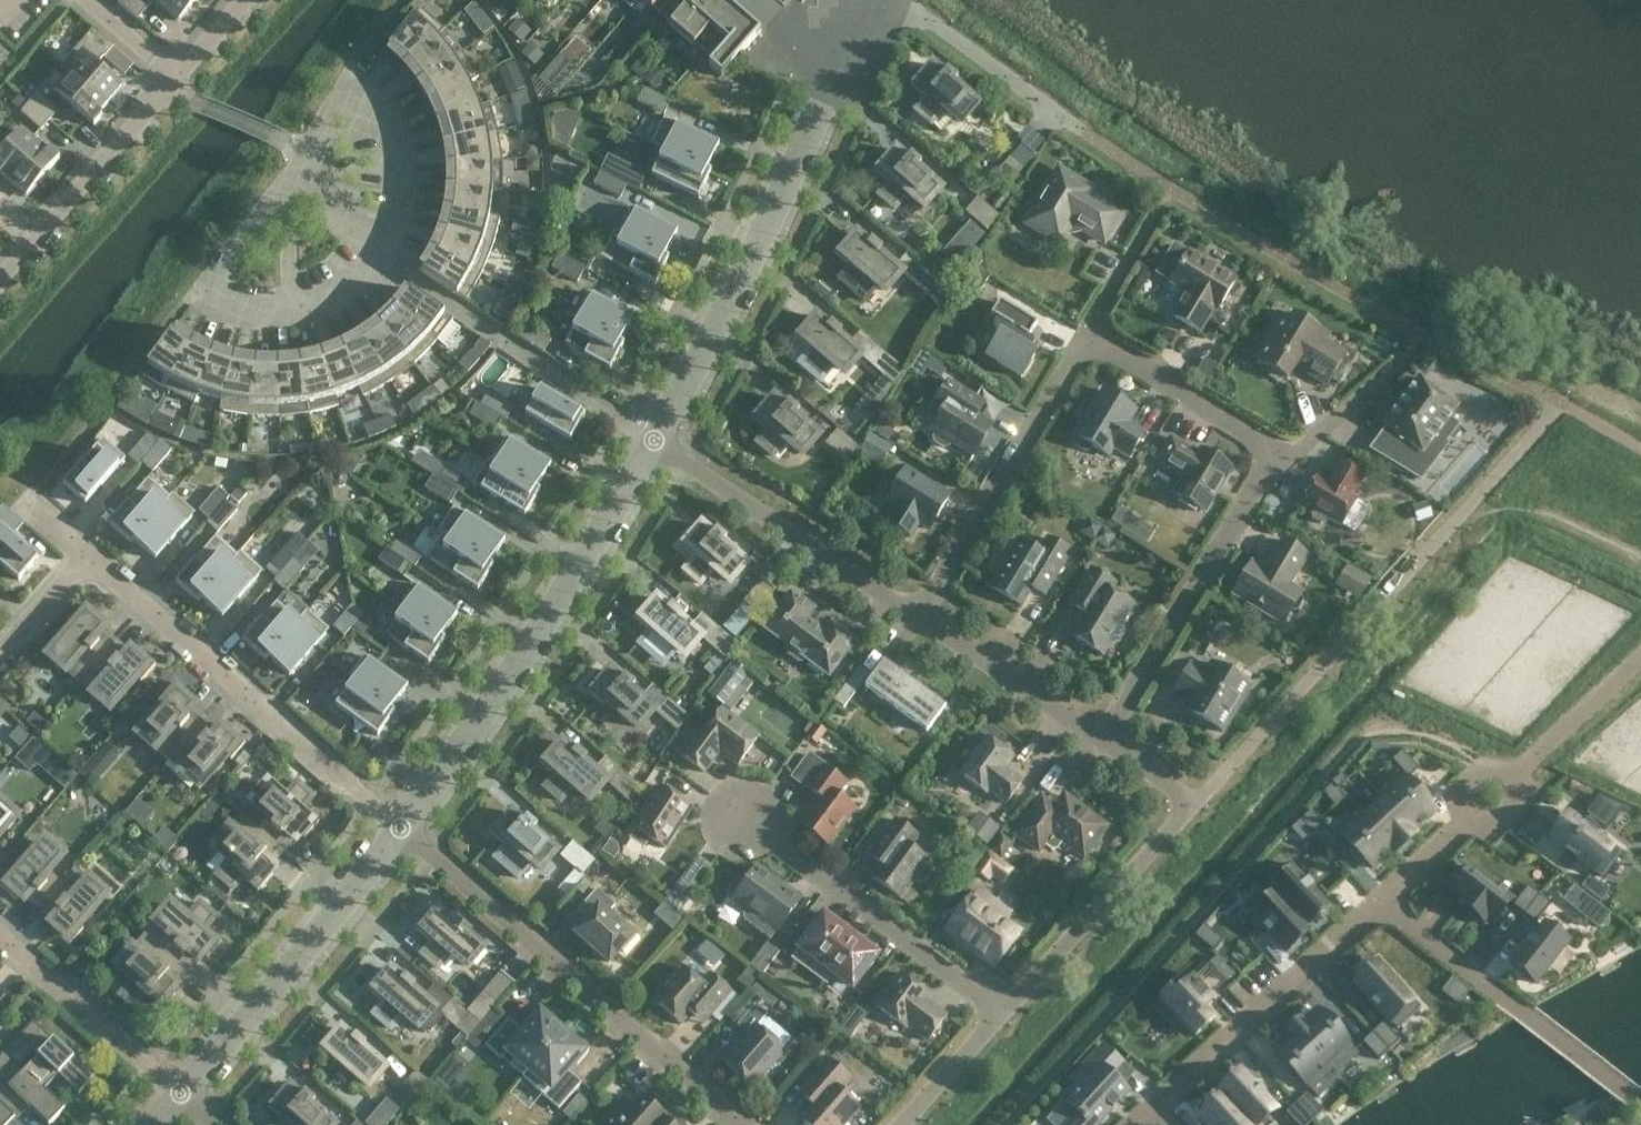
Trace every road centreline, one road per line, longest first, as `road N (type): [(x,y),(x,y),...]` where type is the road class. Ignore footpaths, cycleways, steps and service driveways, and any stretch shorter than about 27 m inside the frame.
road 1 (residential): [(302,150),(192,293),(277,316),(333,301),(380,255),(405,203),(409,162),(390,106),(359,71)]
road 2 (residential): [(402,831),(532,644),(653,440)]
road 3 (residential): [(748,1124),(402,831)]
road 4 (residential): [(402,831),(84,551)]
road 5 (residential): [(653,440),(837,68)]
road 6 (residential): [(999,1018),(1198,807),(1102,733)]
road 7 (residential): [(181,1097),(402,831)]
road 8 (residential): [(916,614),(1087,325)]
road 9 (residential): [(1102,733),(1284,452)]
road 10 (residential): [(1380,898),(1640,1106)]
road 11 (residential): [(1380,898),(1144,1124)]
road 12 (residential): [(999,1018),(743,819)]
road 13 (residential): [(916,614),(653,440)]
road 14 (residential): [(177,77),(0,276)]
road 15 (residential): [(181,1097),(0,939)]
road 16 (residential): [(1284,452),(1087,325)]
road 17 (residential): [(1102,733),(916,614)]
road 18 (residential): [(302,150),(207,106),(177,77)]
road 19 (residential): [(1284,452),(1397,359)]
road 20 (residential): [(905,1124),(999,1018)]
road 21 (residential): [(1472,815),(1464,793),(1472,779),(1503,779),(1508,809),(1479,819)]
road 22 (residential): [(0,649),(84,551)]
road 23 (residential): [(1472,815),(1380,898)]
road 24 (residential): [(1087,325),(1150,219)]

